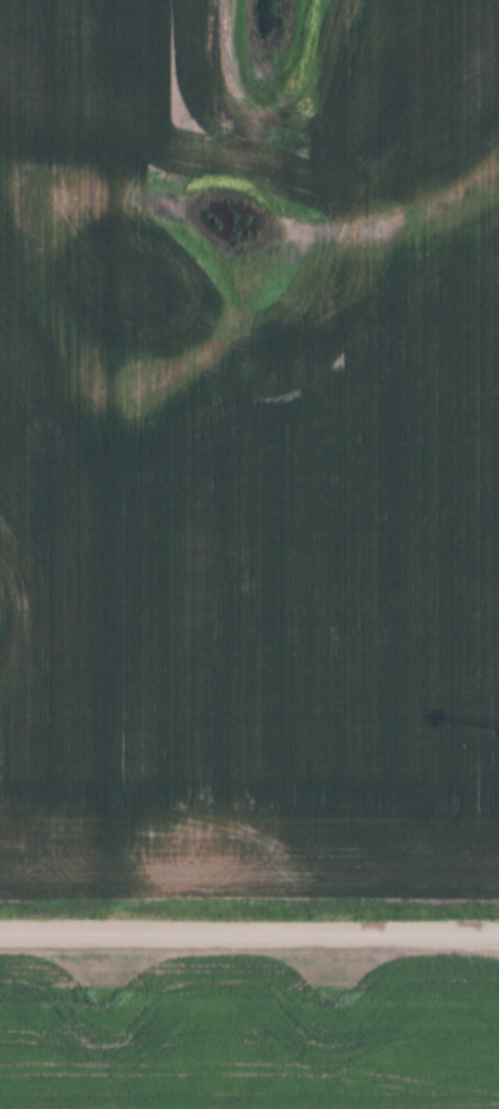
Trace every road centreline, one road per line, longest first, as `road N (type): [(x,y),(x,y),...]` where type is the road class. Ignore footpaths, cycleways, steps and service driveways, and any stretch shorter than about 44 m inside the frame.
road 1 (residential): [(0,931),(498,927)]

